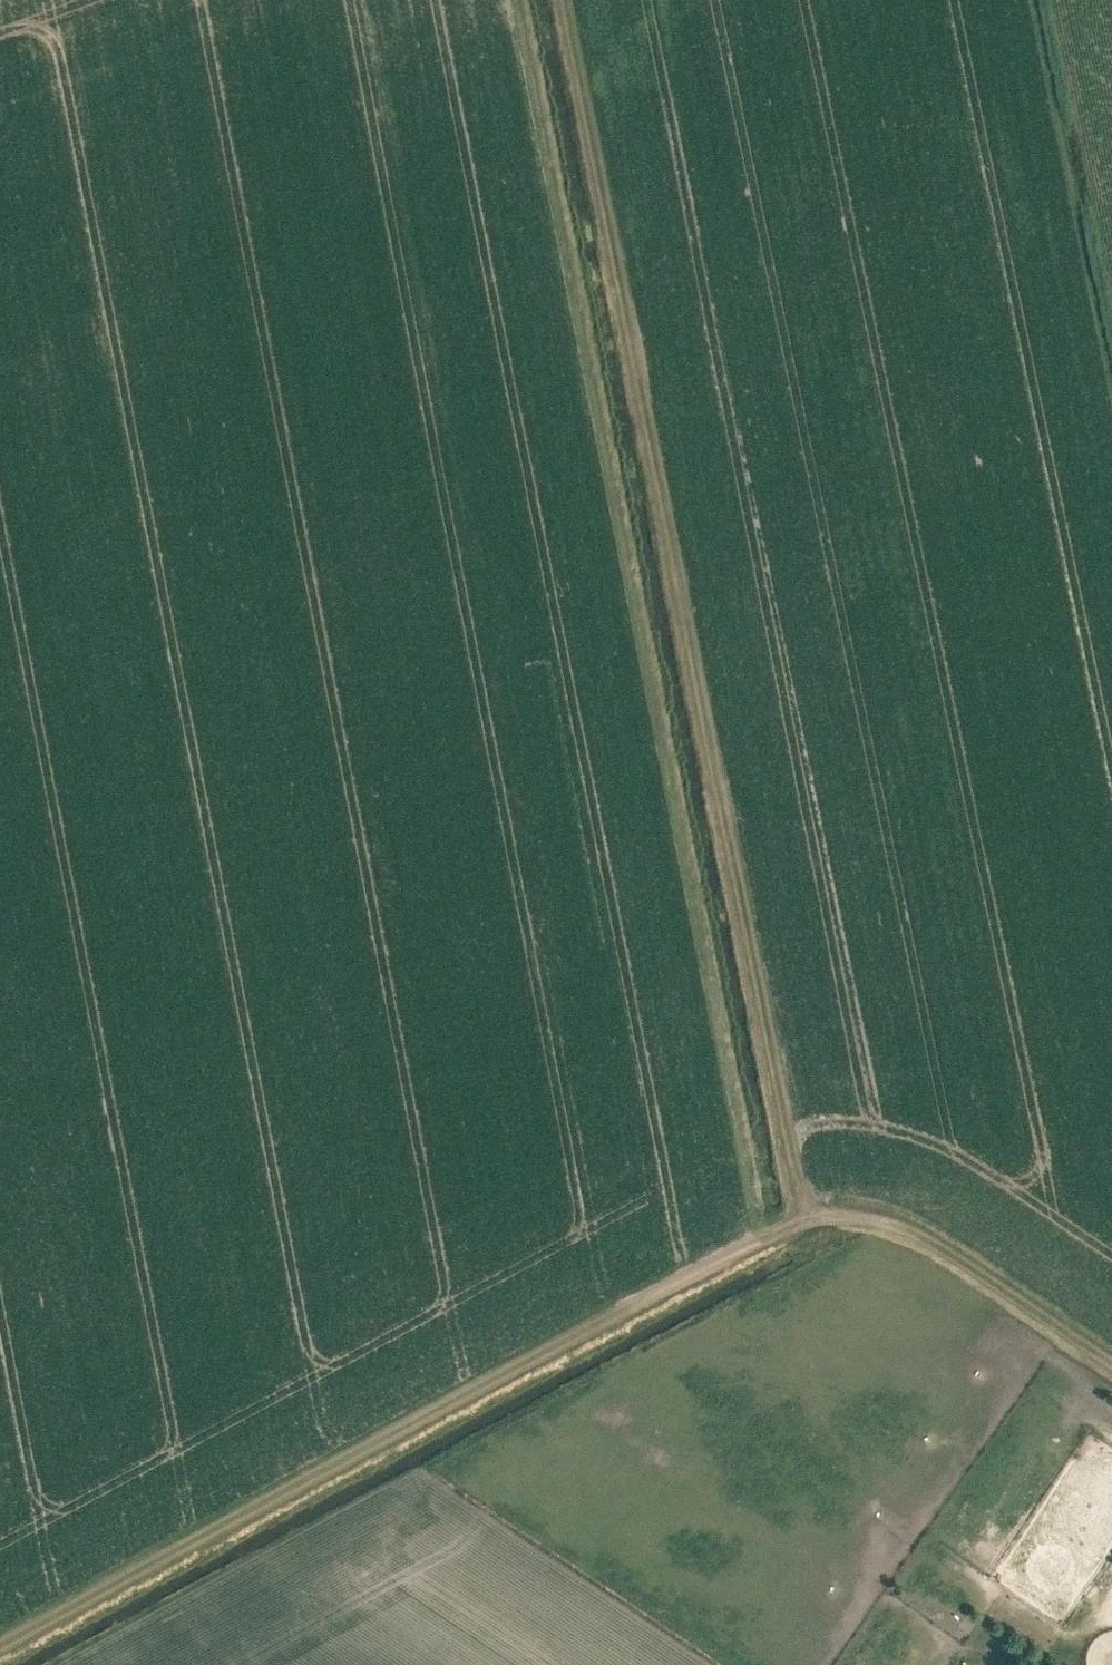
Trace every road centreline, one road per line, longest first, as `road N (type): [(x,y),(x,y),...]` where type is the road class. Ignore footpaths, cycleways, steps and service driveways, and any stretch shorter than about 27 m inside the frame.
road 1 (unclassified): [(0,1644),(808,1218),(880,1218),(922,1237),(1111,1368)]
road 2 (track): [(808,1218),(568,0)]

